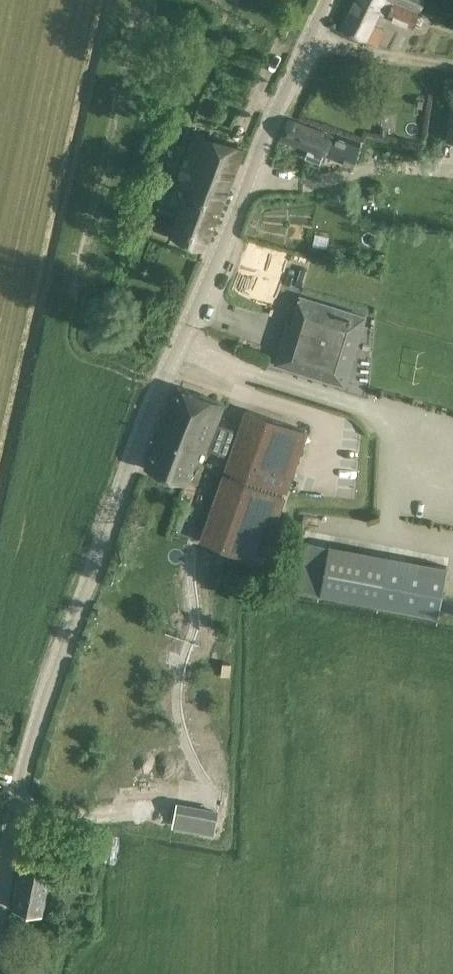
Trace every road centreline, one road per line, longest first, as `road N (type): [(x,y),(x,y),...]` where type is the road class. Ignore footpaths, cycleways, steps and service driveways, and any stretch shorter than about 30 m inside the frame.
road 1 (tertiary): [(0,903),(17,796),(155,391),(327,0)]

